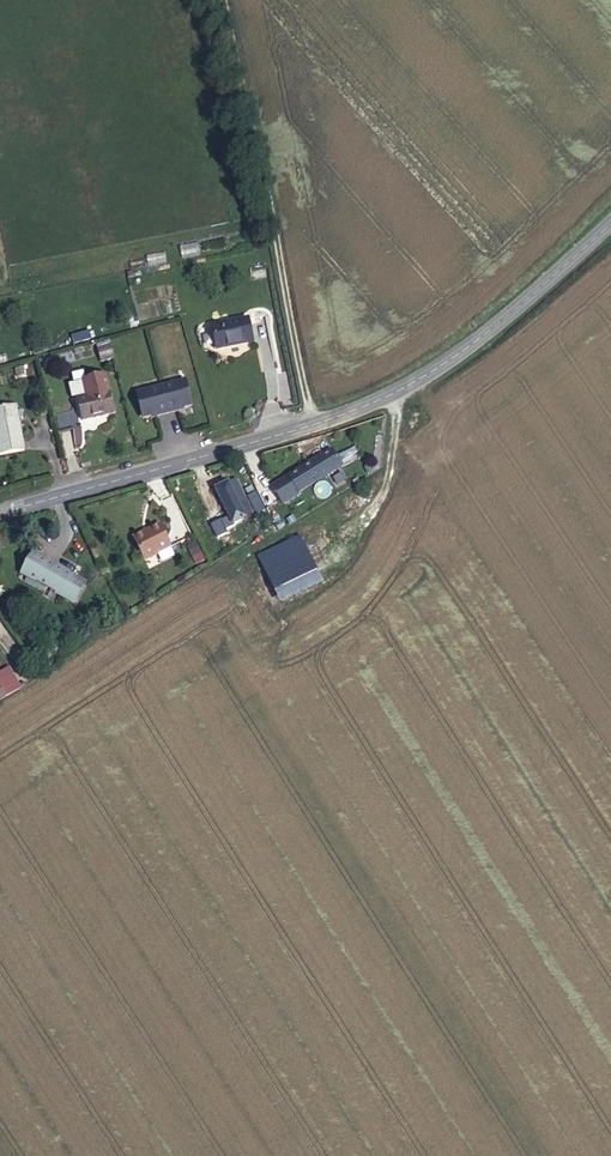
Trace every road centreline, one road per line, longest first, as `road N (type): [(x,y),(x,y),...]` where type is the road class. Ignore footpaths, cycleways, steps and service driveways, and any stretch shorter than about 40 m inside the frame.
road 1 (tertiary): [(0,513),(348,411),(450,357),(610,215)]

